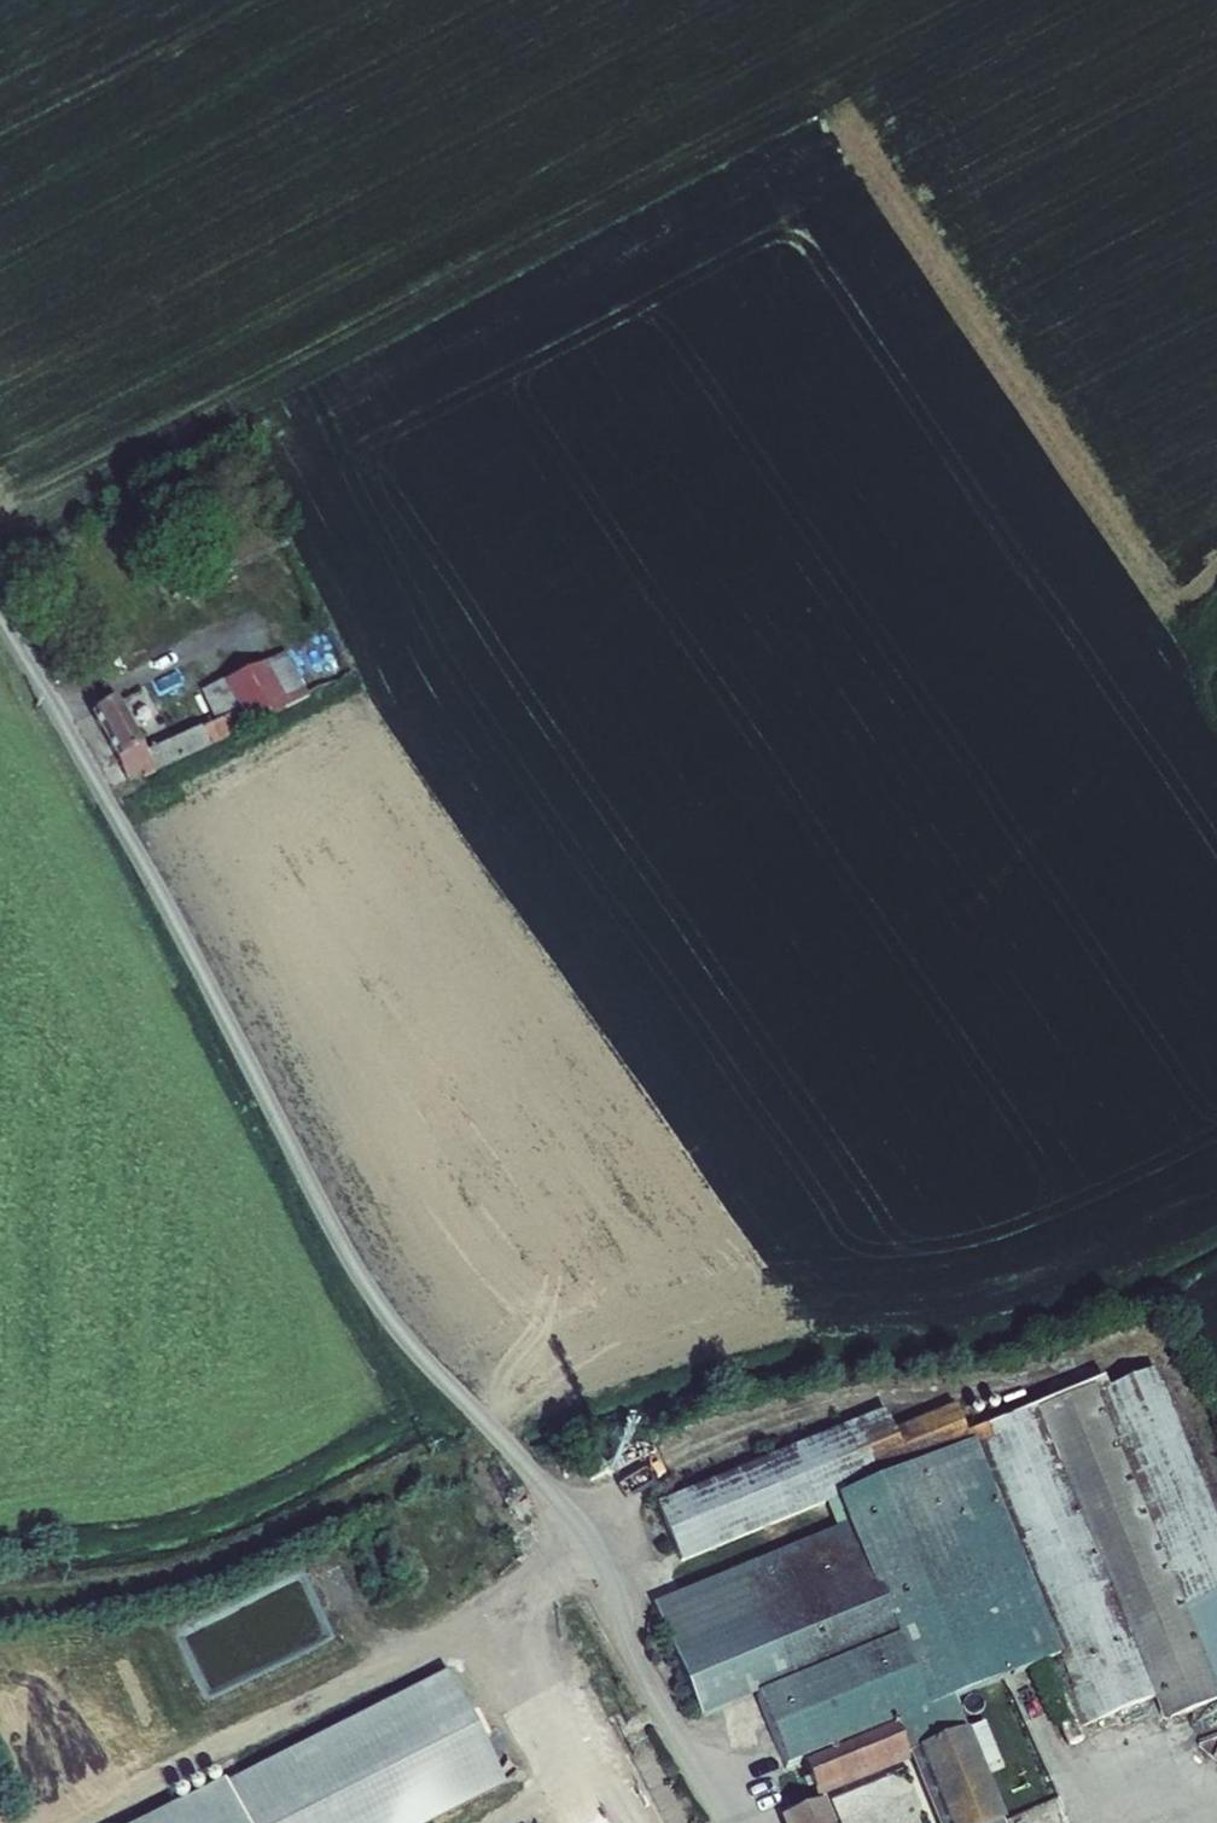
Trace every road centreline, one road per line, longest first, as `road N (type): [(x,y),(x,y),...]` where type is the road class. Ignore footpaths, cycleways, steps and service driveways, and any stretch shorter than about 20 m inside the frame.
road 1 (unclassified): [(0,618),(366,1290),(543,1493),(731,1822)]

